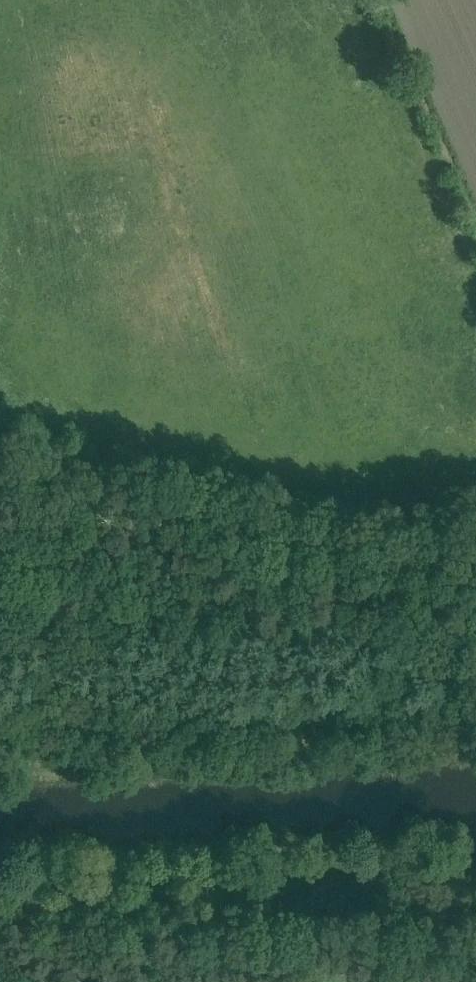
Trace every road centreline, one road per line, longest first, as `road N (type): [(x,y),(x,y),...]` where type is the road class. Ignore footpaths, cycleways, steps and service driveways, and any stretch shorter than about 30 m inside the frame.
road 1 (track): [(0,764),(475,739)]
road 2 (unclassified): [(475,877),(0,888)]

